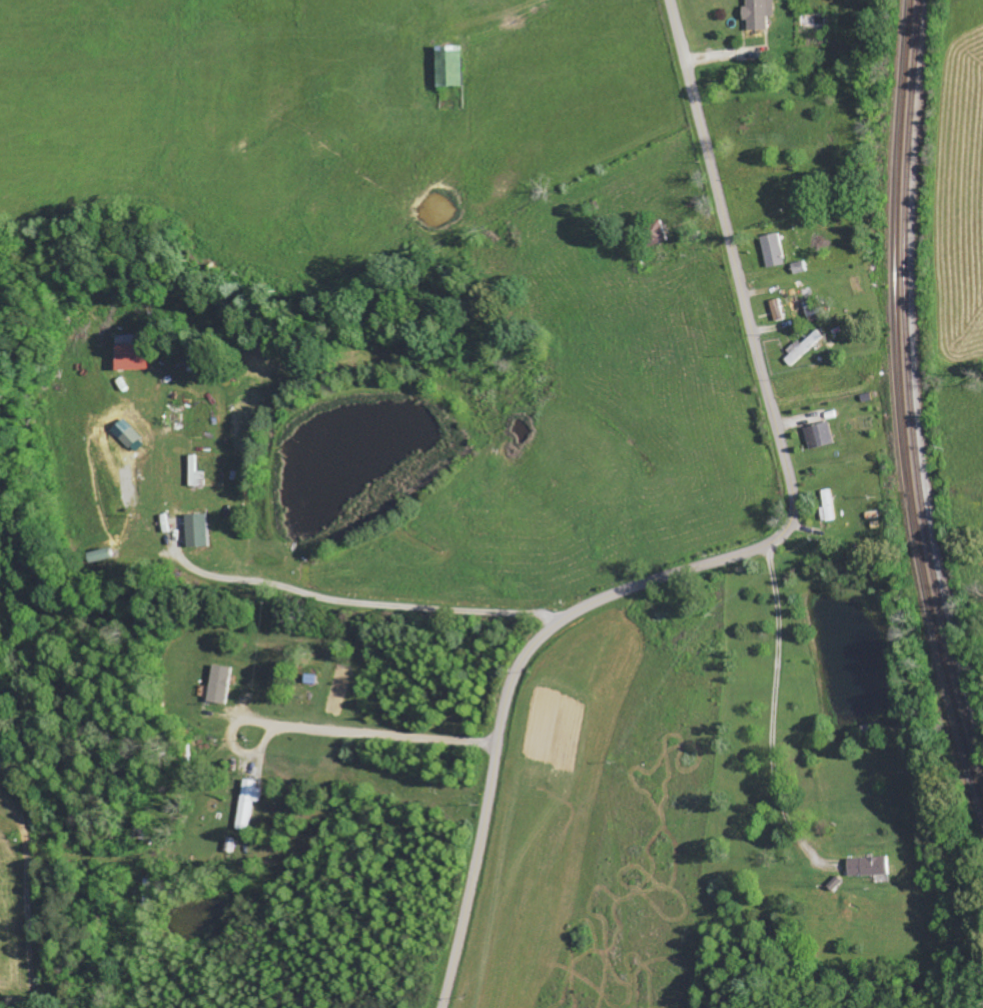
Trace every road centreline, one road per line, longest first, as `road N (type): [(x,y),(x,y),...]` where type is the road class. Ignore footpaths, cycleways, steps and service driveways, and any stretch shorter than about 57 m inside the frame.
road 1 (secondary): [(441,1007),(507,701),(528,654),(573,612),(765,543),(791,517),(793,490),(670,0)]

